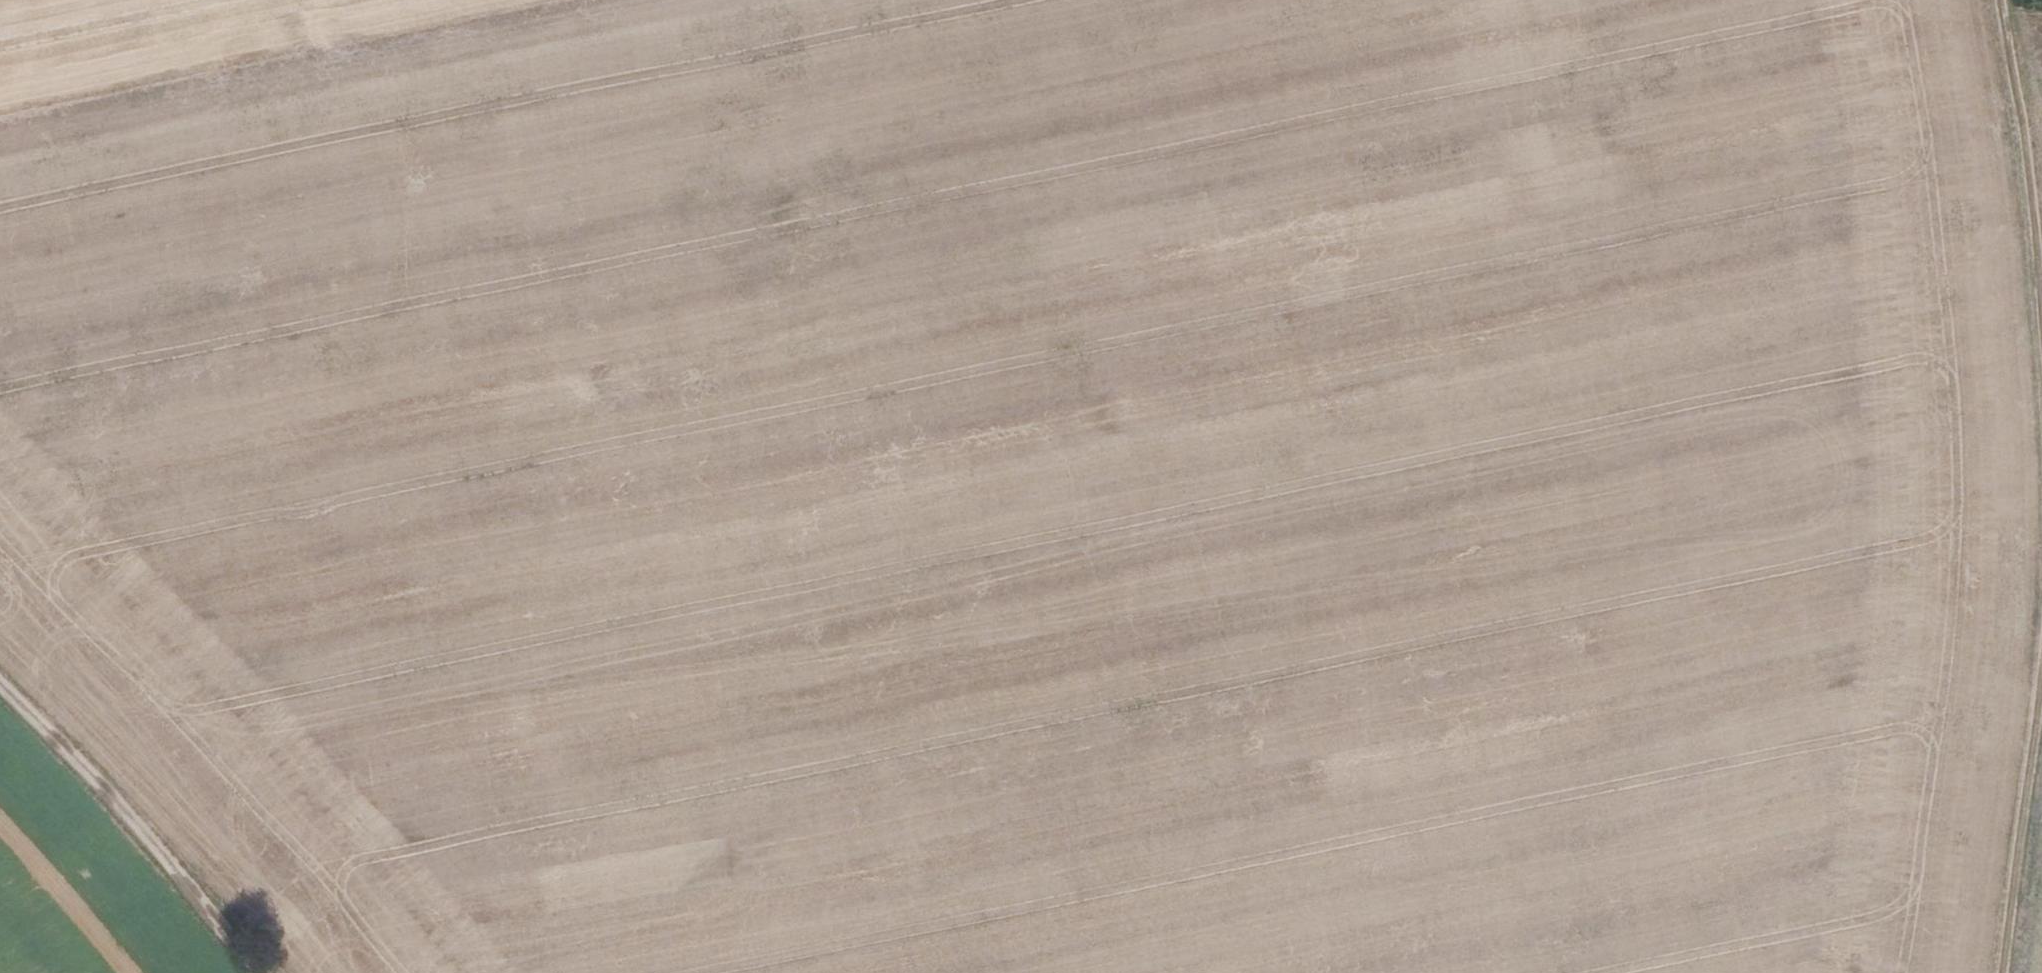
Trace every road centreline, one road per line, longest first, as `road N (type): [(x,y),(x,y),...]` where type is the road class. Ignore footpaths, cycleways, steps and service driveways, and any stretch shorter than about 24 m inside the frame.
road 1 (track): [(1997,0),(2041,453)]
road 2 (track): [(0,696),(249,972)]
road 3 (track): [(2041,632),(2002,972)]

